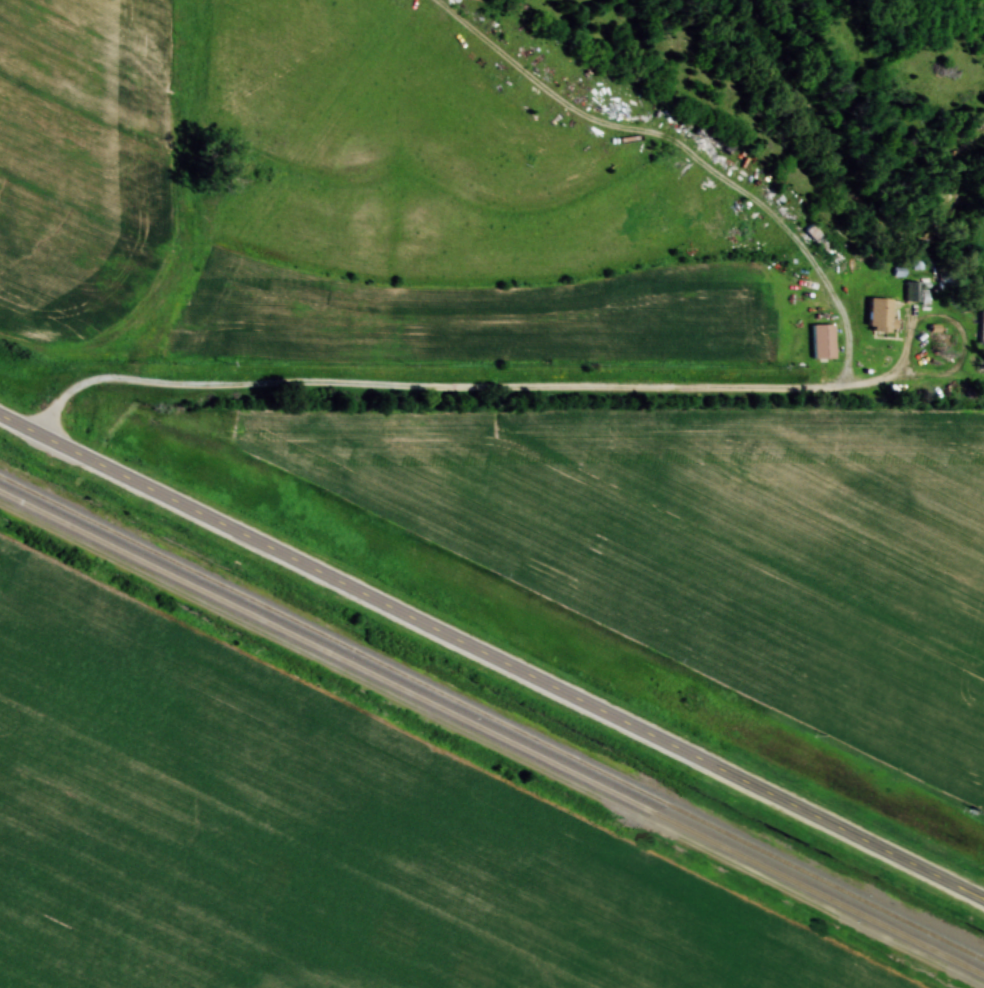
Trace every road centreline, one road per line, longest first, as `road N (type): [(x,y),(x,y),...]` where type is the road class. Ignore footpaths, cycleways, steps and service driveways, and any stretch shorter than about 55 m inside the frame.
road 1 (secondary): [(983,903),(0,418)]

